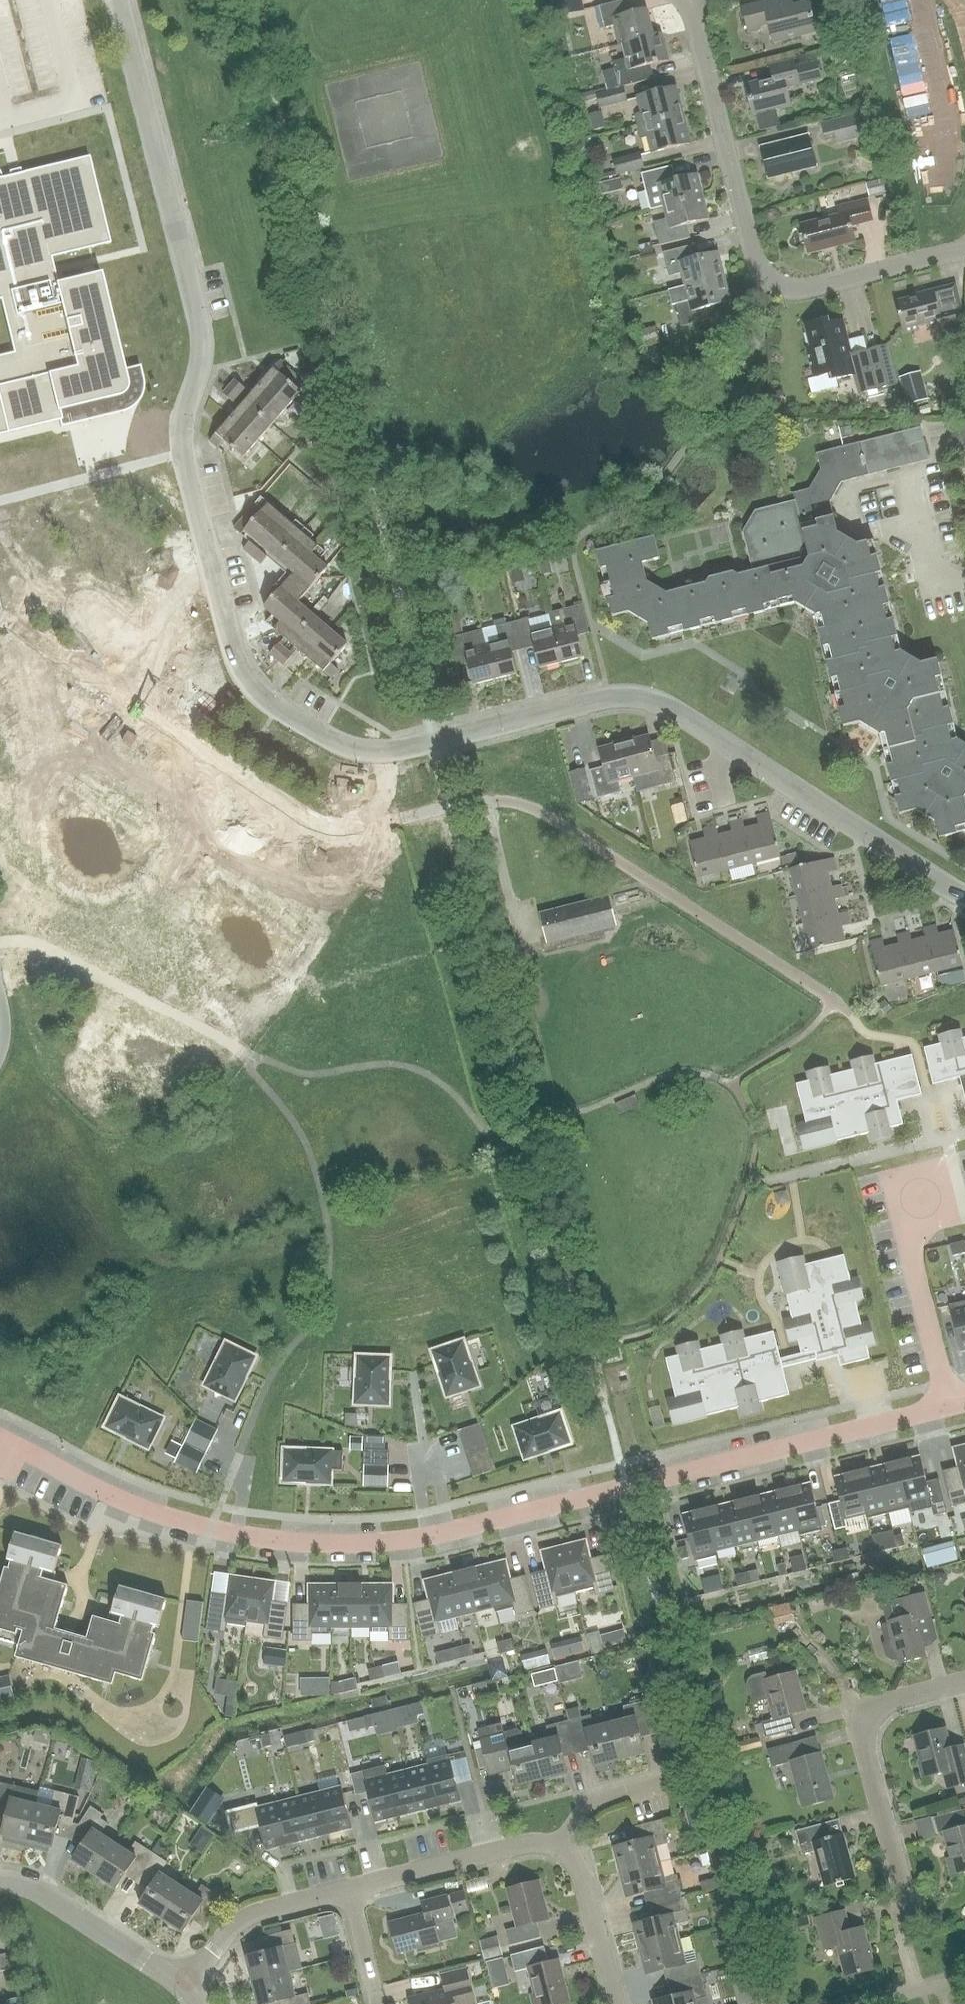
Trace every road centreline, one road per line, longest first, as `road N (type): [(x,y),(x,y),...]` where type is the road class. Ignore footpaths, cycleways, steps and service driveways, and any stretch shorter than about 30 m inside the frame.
road 1 (residential): [(964,896),(643,698),(609,696),(378,751),(334,742),(256,691),(236,659),(184,444),(202,331),(121,0)]
road 2 (residential): [(949,1407),(466,1528),(342,1543),(257,1537),(150,1511),(0,1440)]
road 3 (residential): [(689,1),(753,261),(775,289),(804,293),(964,250)]
road 4 (residential): [(905,1901),(862,1745),(862,1717),(881,1701),(964,1681)]
road 5 (residential): [(949,1407),(898,1186),(953,1171)]
road 6 (residential): [(561,1848),(539,1840),(351,1887)]
road 7 (residential): [(187,1981),(30,1884),(0,1883)]
road 8 (residential): [(351,1887),(247,1914),(187,1981)]
road 9 (residential): [(615,2003),(582,1872),(561,1848)]
road 10 (residential): [(561,1848),(591,1802),(665,1784)]
road 11 (residential): [(378,2003),(351,1887)]

